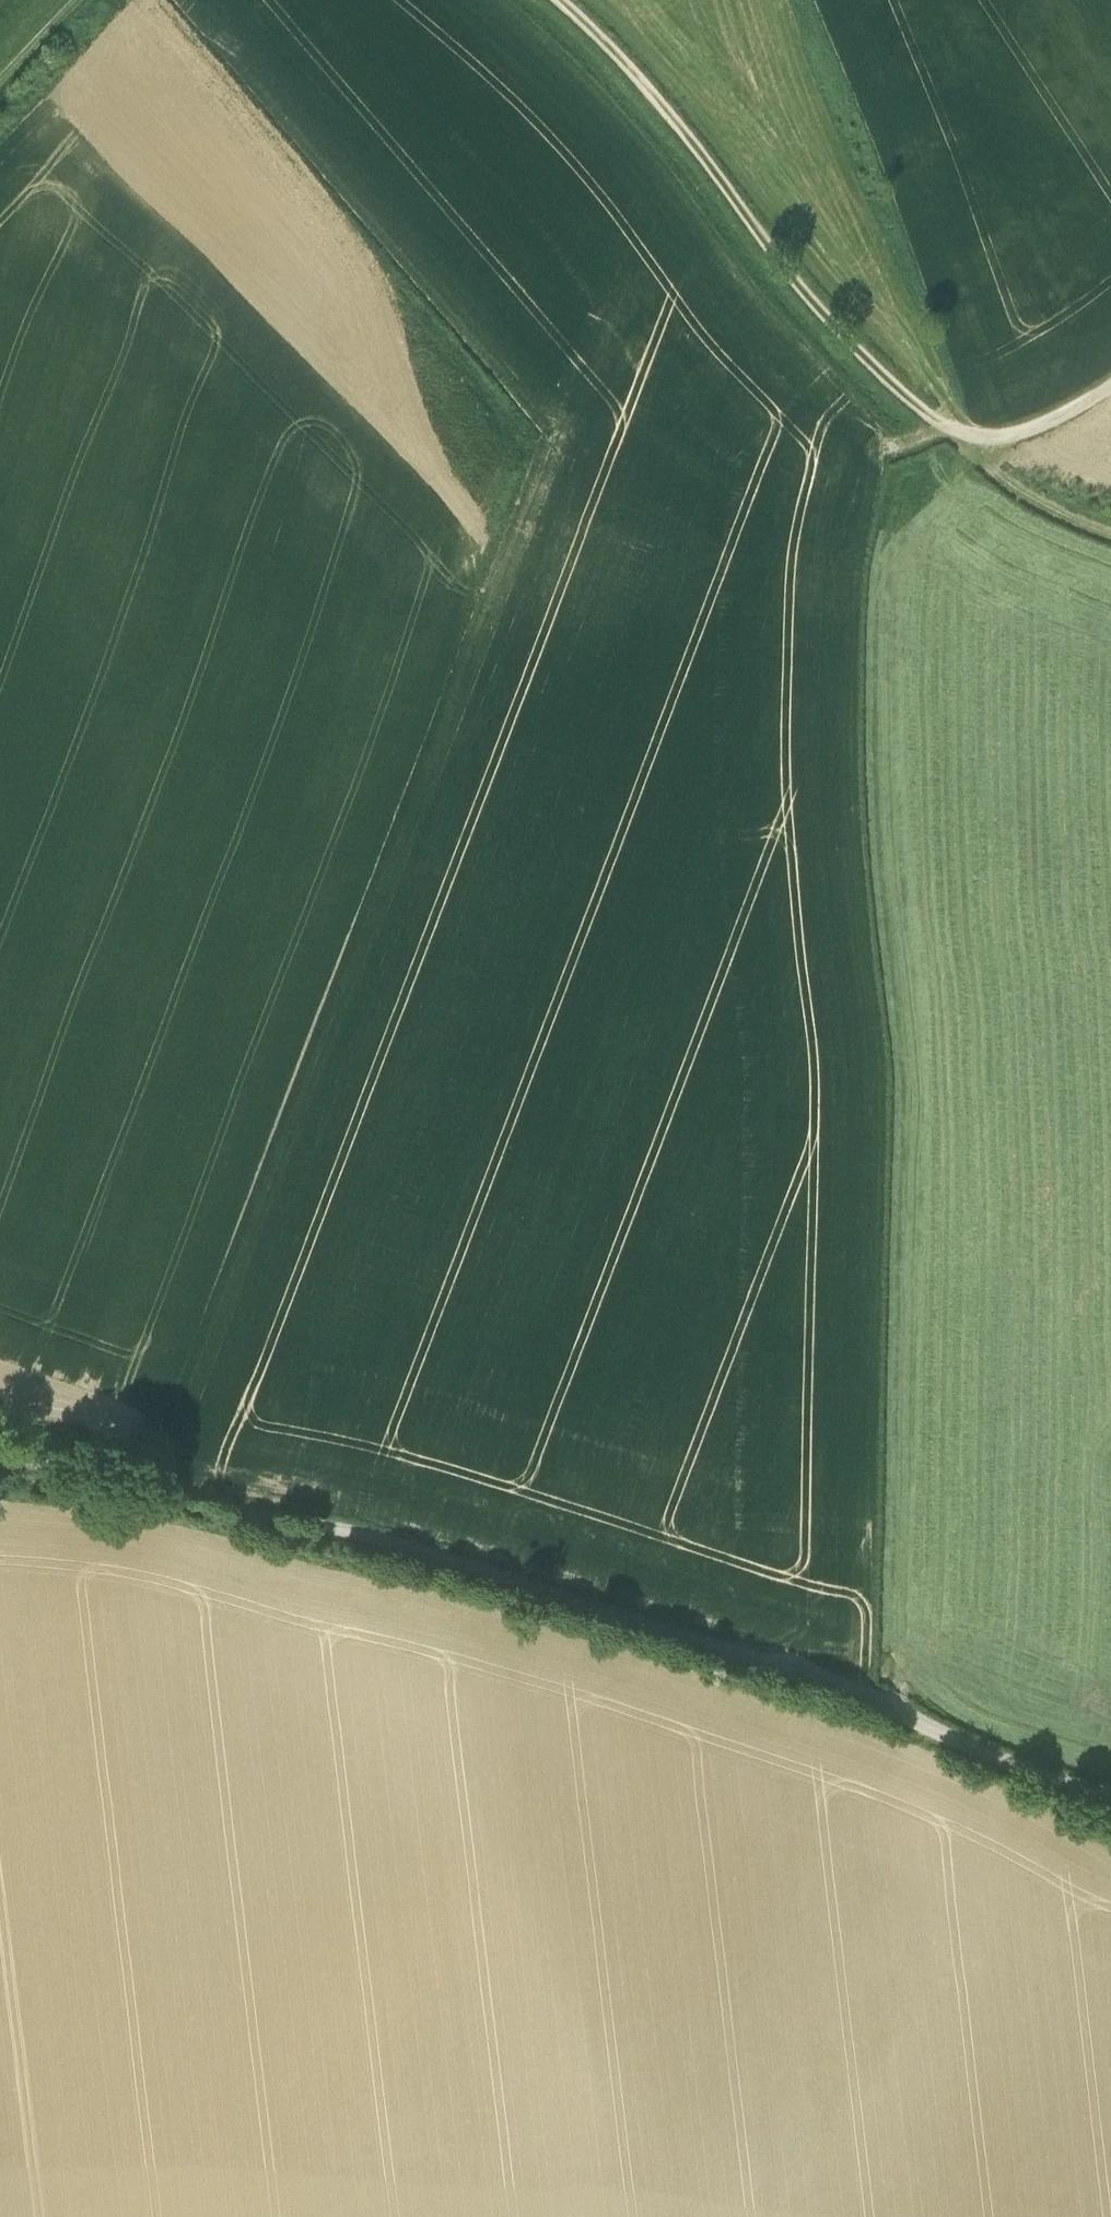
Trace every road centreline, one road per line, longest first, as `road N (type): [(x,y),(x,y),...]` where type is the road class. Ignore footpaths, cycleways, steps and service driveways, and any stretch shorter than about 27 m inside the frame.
road 1 (unclassified): [(1110,1796),(986,1752),(833,1683),(408,1545),(118,1488),(0,1443)]
road 2 (track): [(561,0),(665,106),(848,337),(920,408),(965,436)]
road 3 (track): [(965,436),(1024,430),(1110,383)]

